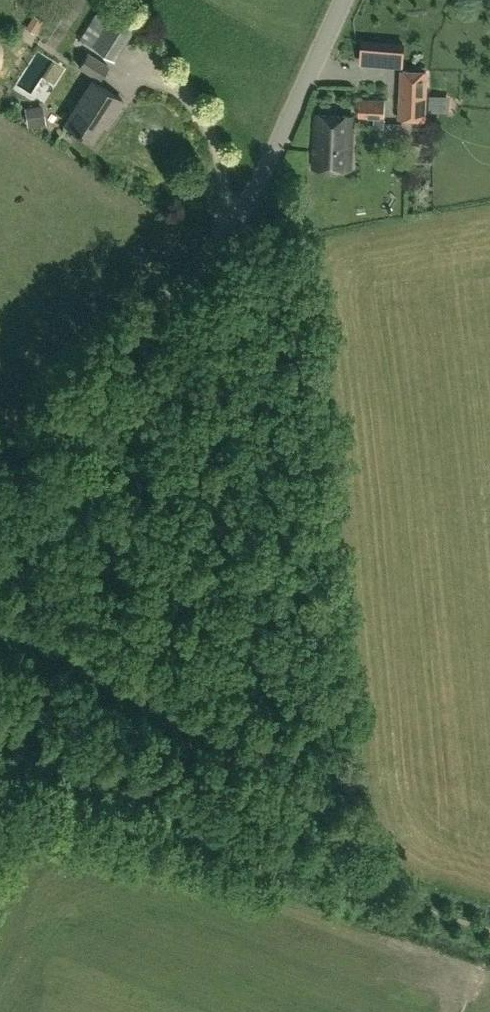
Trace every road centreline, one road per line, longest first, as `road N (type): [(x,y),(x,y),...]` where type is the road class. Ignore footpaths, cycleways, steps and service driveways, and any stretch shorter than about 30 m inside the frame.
road 1 (unclassified): [(0,475),(245,210),(345,0)]
road 2 (track): [(0,668),(293,789),(319,807),(379,891)]
road 3 (track): [(0,760),(379,891)]

